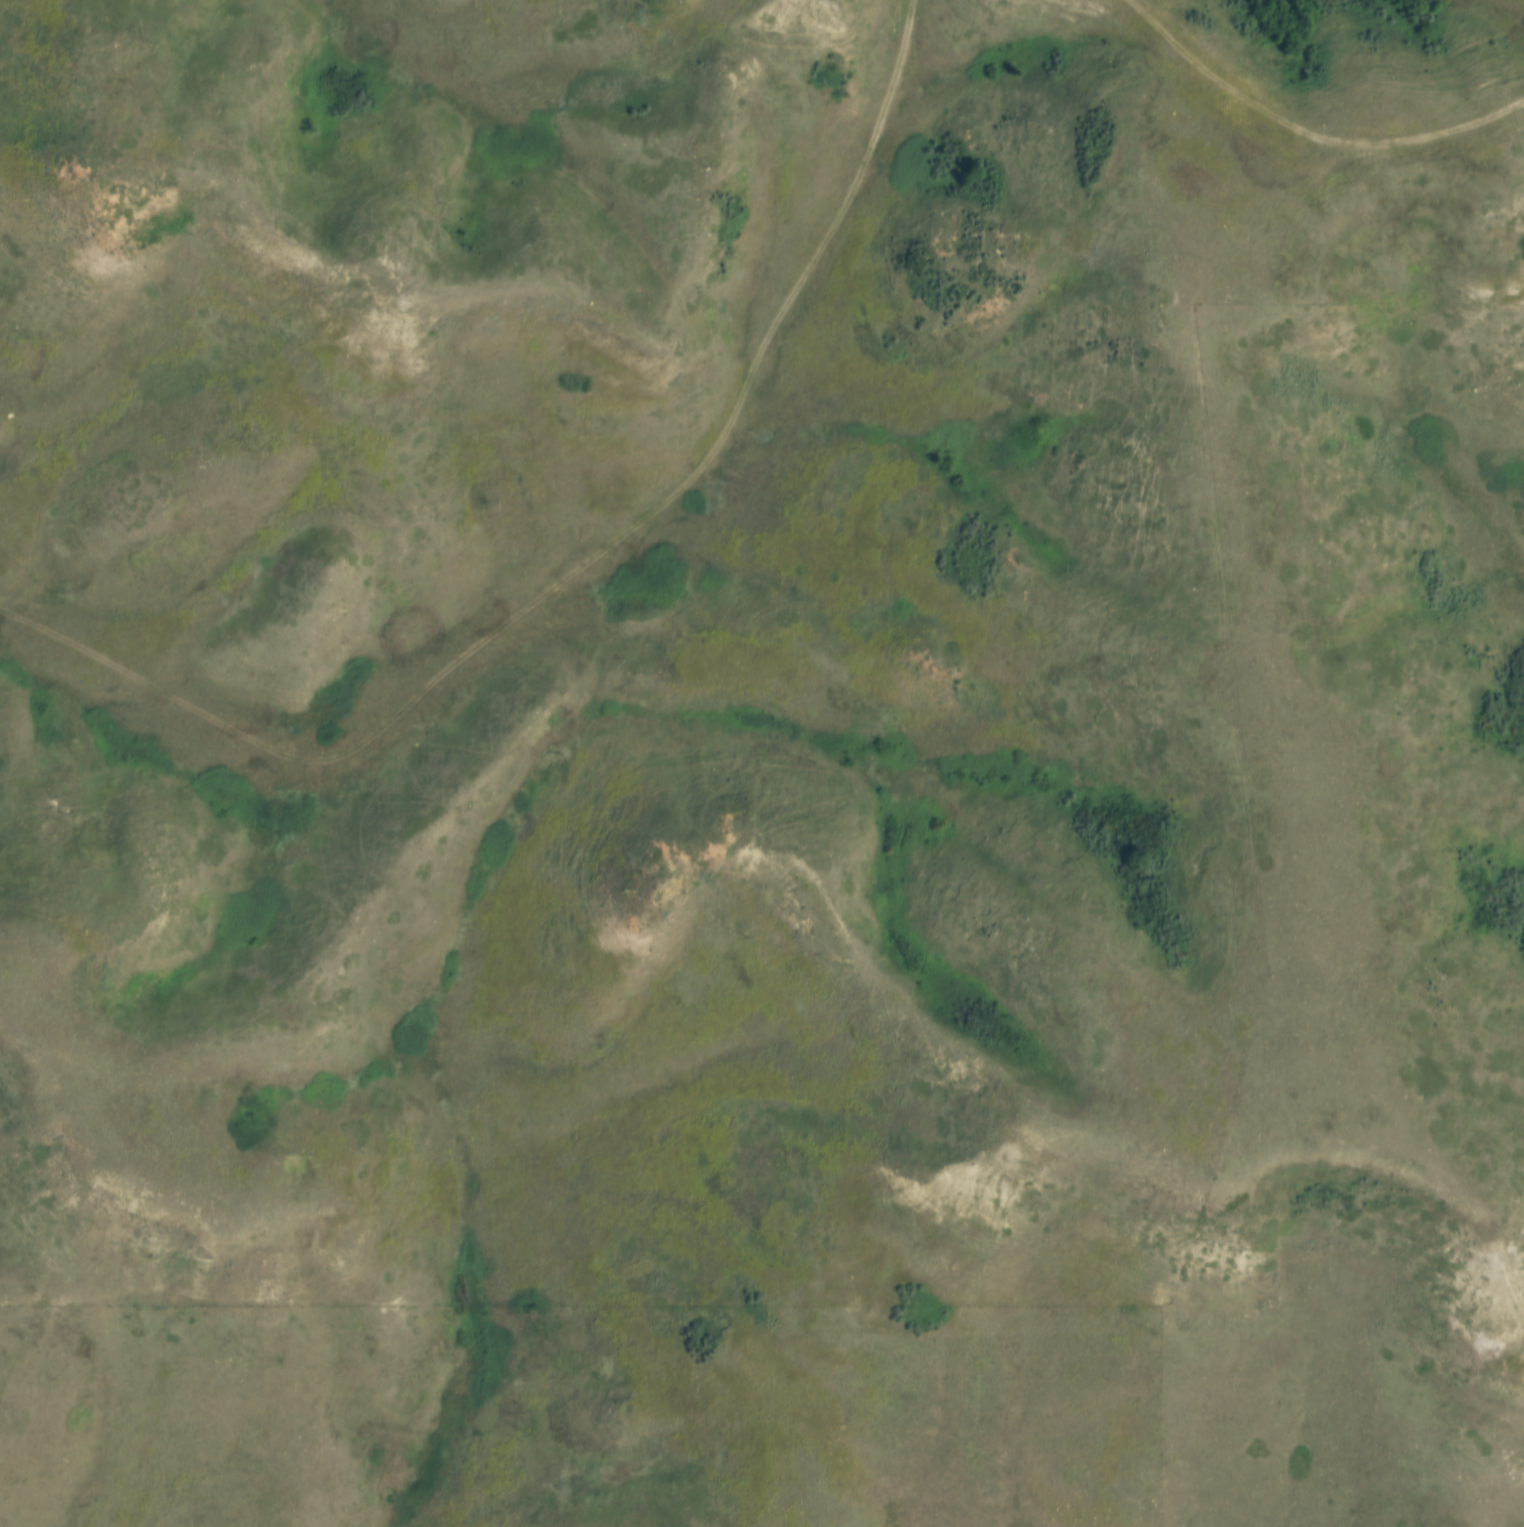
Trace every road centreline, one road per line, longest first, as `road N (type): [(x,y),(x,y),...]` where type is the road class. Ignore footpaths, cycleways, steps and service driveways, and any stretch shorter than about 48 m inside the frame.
road 1 (track): [(940,0),(928,16),(896,221),(782,329),(731,507),(534,609),(439,705),(281,698),(0,575)]
road 2 (track): [(1523,93),(1379,131),(1214,74),(1097,0)]

